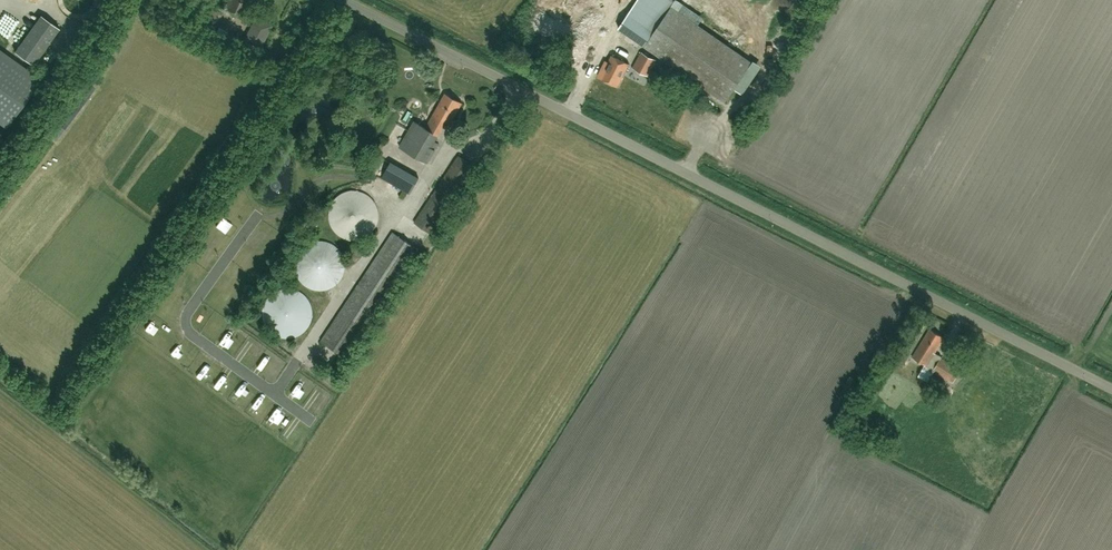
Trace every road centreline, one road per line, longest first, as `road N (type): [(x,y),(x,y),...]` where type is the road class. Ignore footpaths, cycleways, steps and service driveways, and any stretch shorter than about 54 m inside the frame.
road 1 (unclassified): [(1111,378),(356,0)]

